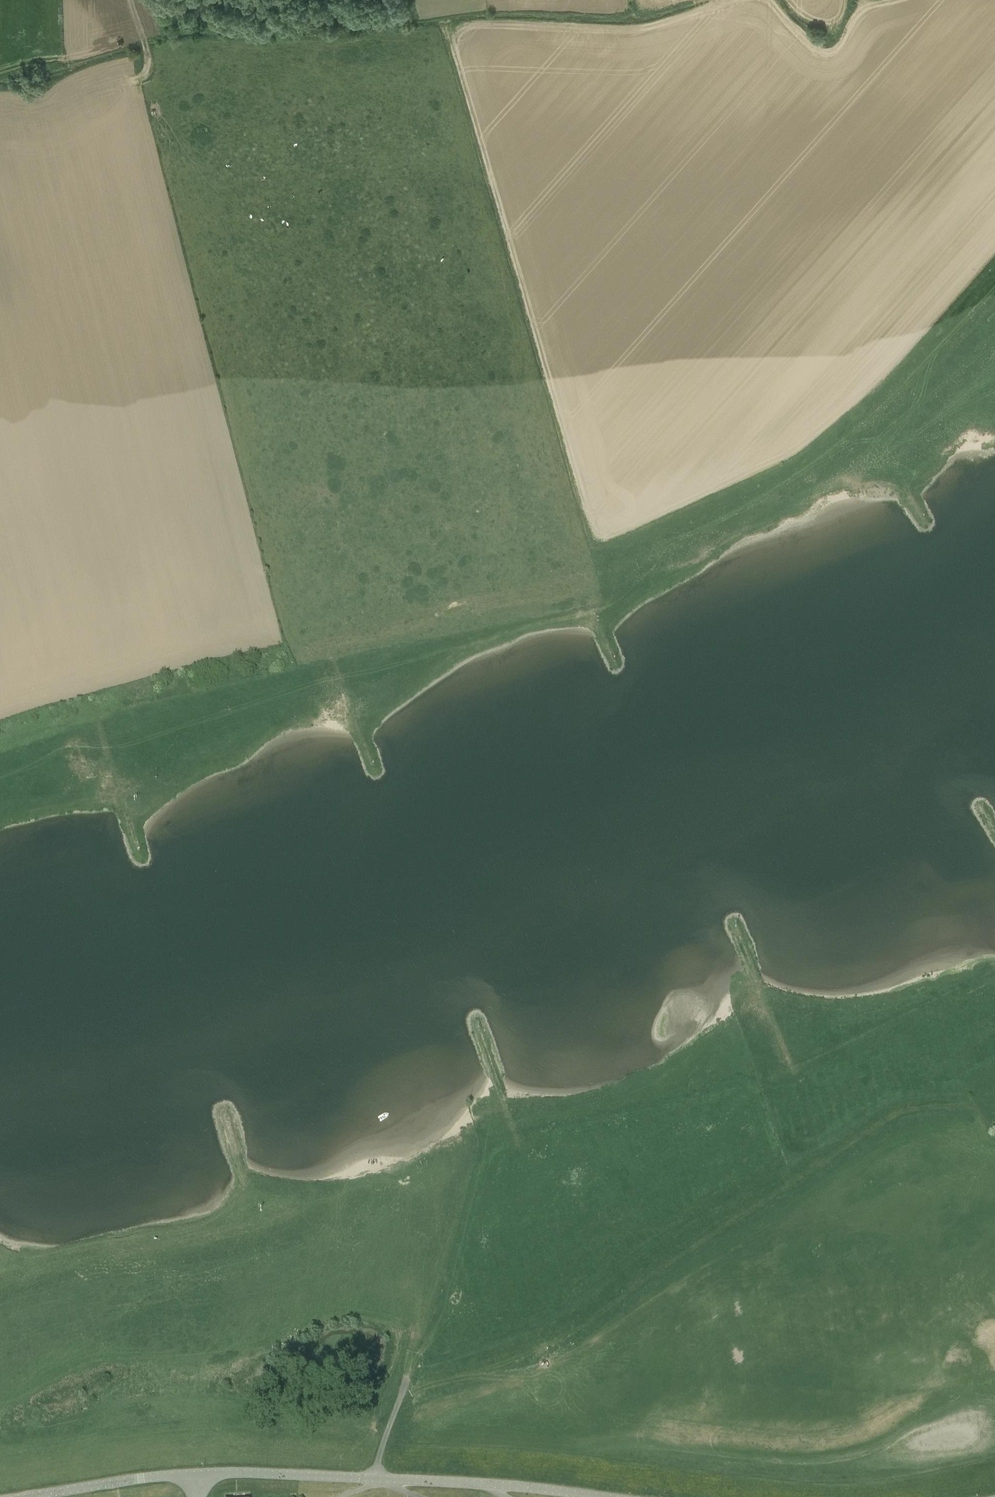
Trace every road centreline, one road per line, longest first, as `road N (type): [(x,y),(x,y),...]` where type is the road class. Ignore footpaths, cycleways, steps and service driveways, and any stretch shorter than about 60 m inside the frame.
road 1 (track): [(472,1109),(480,1144),(407,1382)]
road 2 (unclassified): [(207,1474),(483,1486)]
road 3 (unclassified): [(207,1474),(34,1496)]

